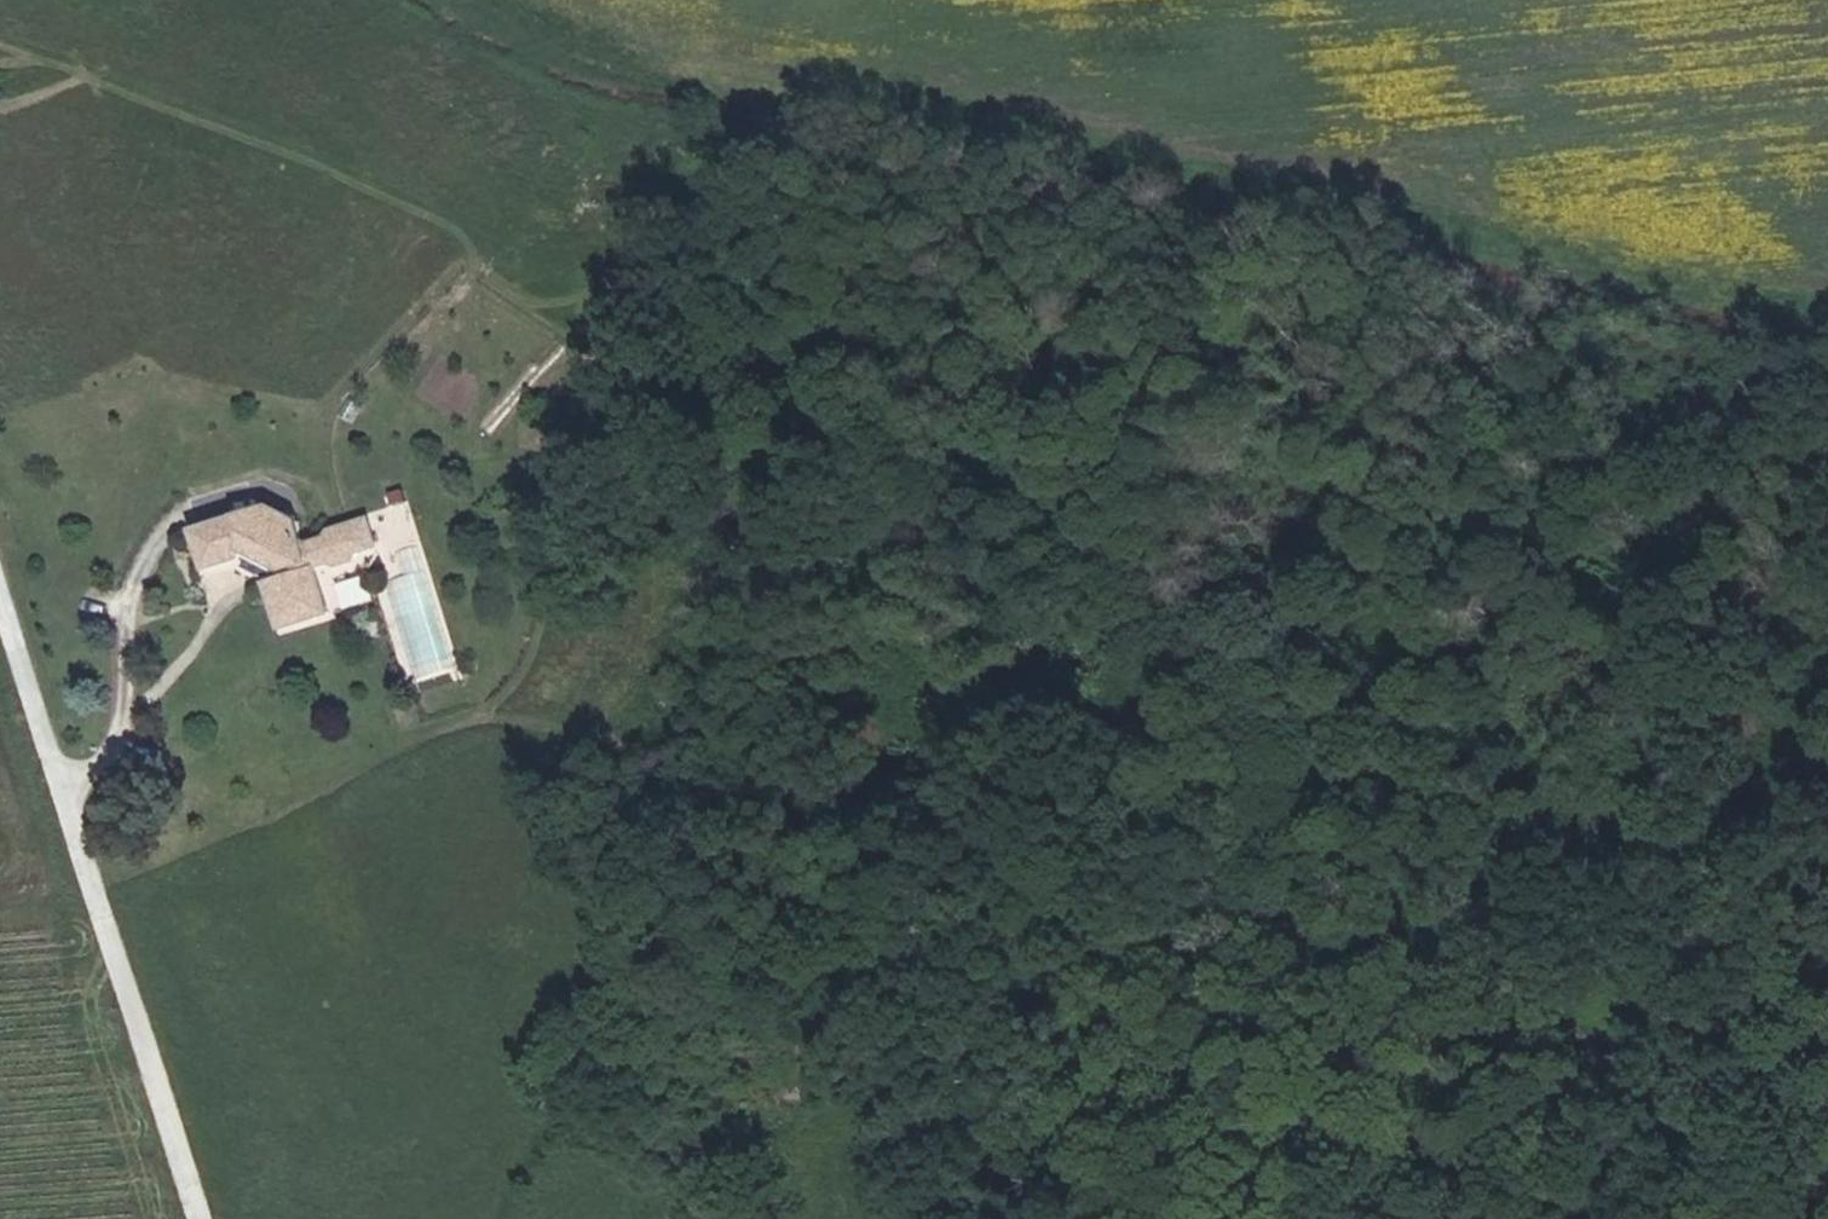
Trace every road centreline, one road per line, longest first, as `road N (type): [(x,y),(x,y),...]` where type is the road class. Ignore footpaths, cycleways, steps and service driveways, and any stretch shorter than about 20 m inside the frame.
road 1 (track): [(472,0),(625,62),(1827,314)]
road 2 (residential): [(0,598),(199,1218)]

